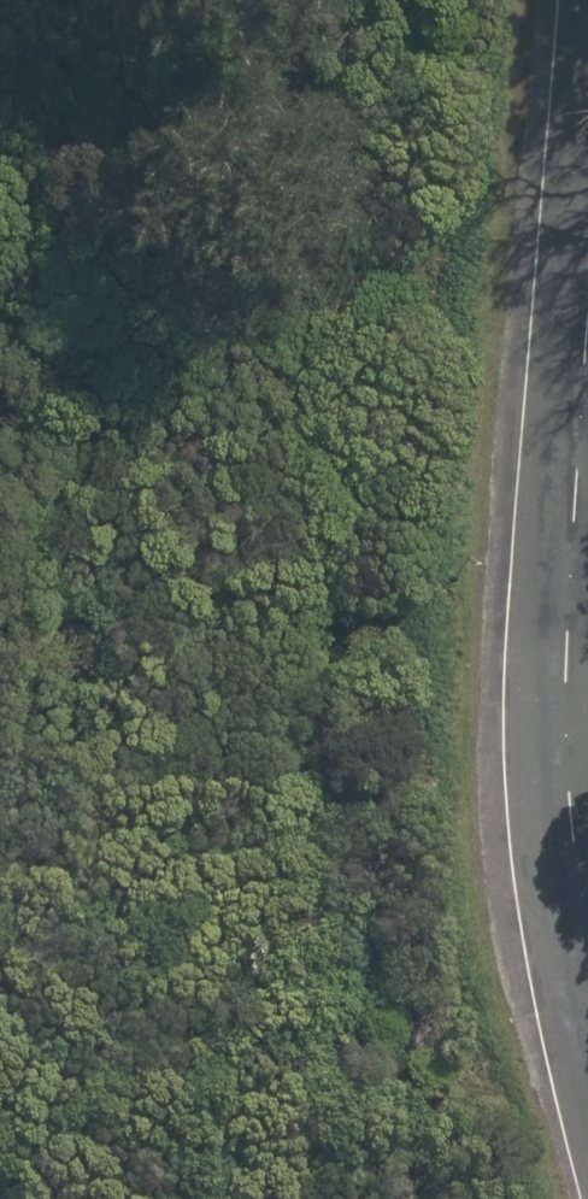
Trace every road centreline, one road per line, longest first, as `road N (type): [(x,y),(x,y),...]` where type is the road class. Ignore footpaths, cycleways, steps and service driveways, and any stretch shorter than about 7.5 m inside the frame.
road 1 (track): [(239,1198),(287,1035),(262,649),(283,157),(265,0)]
road 2 (residential): [(587,992),(565,735),(563,556),(587,171)]

